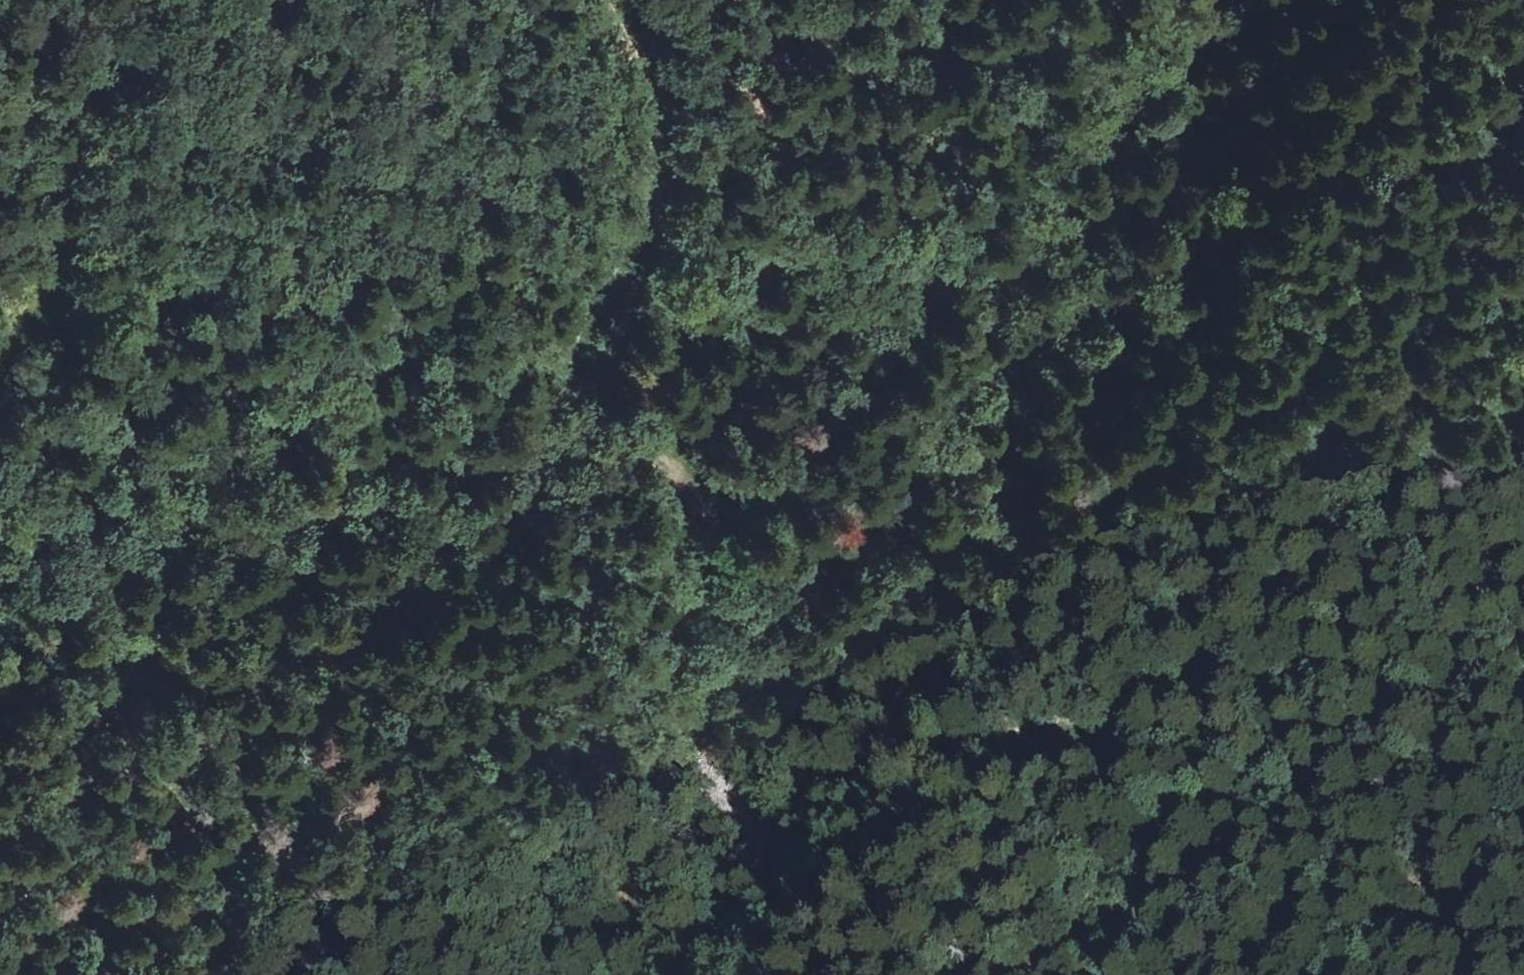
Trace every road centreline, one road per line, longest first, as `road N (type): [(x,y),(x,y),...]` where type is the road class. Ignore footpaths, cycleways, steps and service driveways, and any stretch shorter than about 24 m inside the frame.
road 1 (track): [(608,0),(653,101),(659,190),(564,380),(568,413),(589,443),(702,497),(707,526),(664,712),(665,754),(676,778),(734,817),(780,822),(839,779),(983,743),(1038,731),(1105,744)]
road 2 (track): [(1105,744),(1136,669),(1207,589),(1305,340),(1364,255),(1523,77)]
road 3 (track): [(0,641),(150,671),(192,696),(239,773),(244,829),(212,905)]
road 4 (track): [(85,0),(92,65),(52,184),(43,312),(0,286)]

